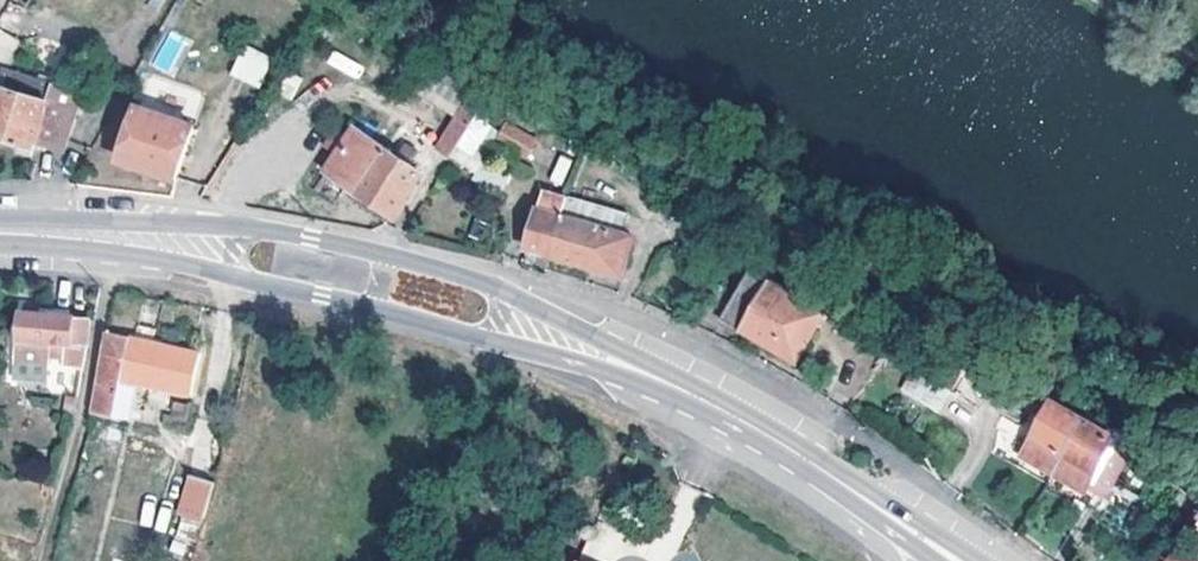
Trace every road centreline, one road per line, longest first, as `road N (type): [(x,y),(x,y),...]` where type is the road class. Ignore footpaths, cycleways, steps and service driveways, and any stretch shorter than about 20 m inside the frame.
road 1 (secondary): [(604,357),(596,340),(481,282),(272,231),(225,250)]
road 2 (secondary): [(225,250),(246,281),(584,364),(604,357)]
road 3 (secondary): [(859,496),(747,423),(604,357)]
road 4 (secondary): [(225,250),(0,231)]

